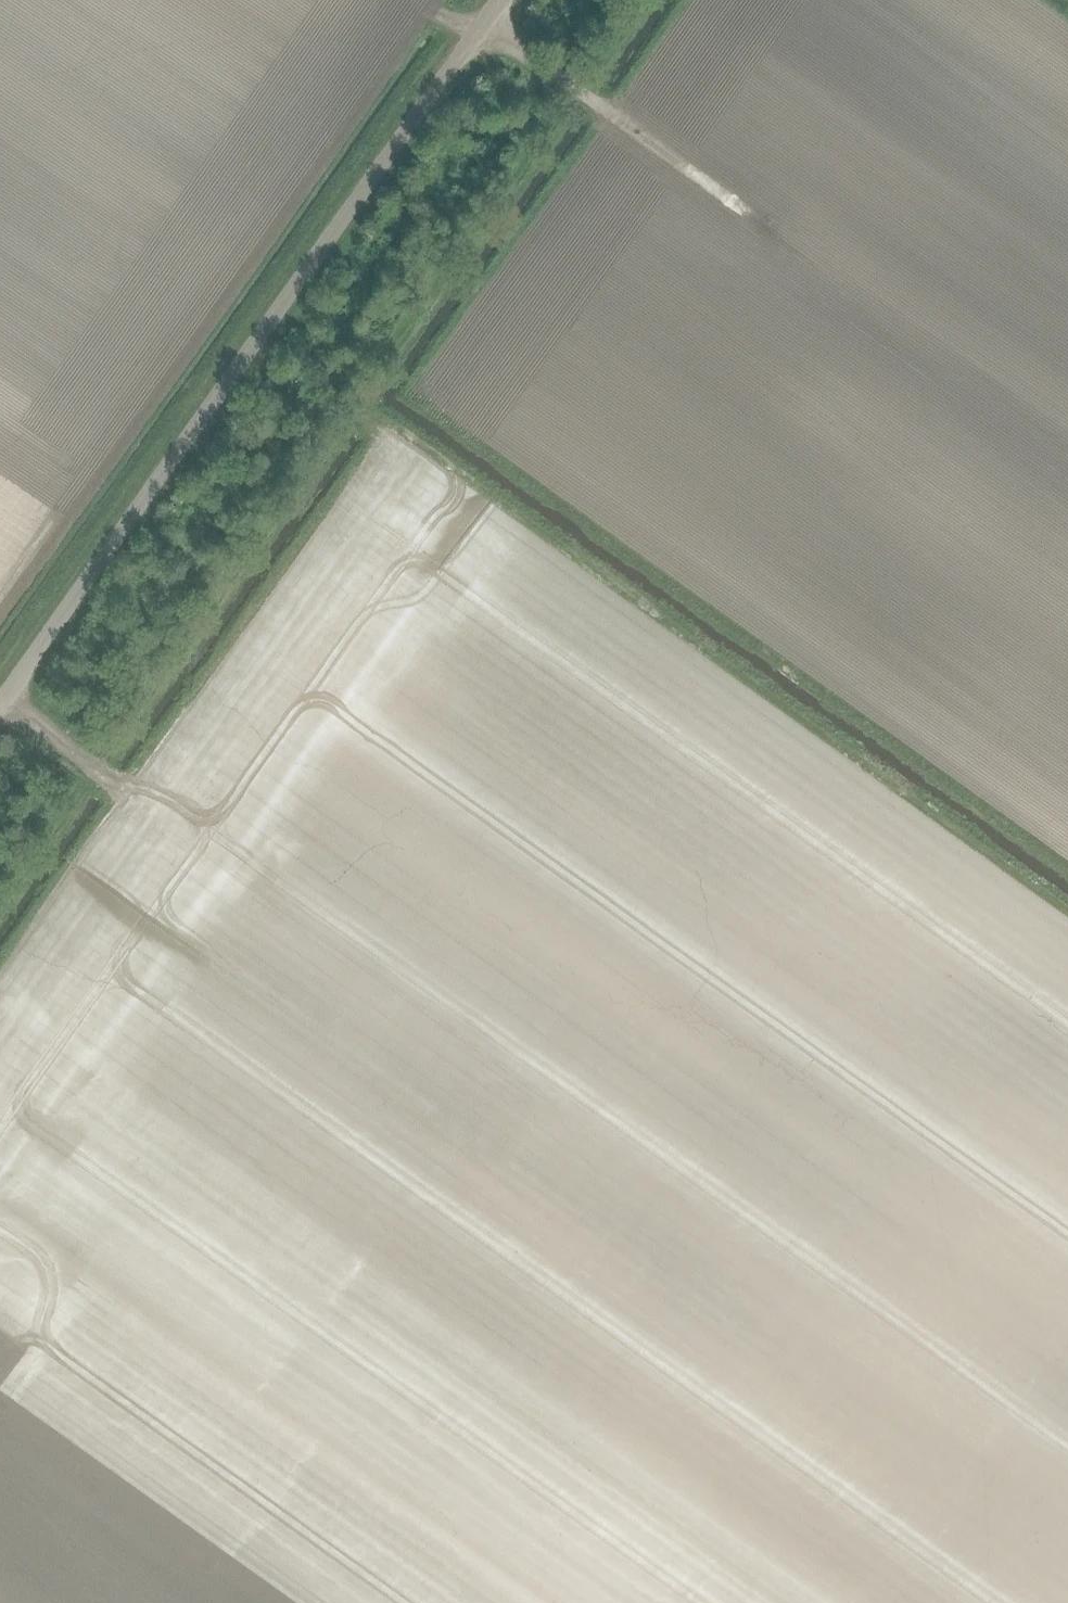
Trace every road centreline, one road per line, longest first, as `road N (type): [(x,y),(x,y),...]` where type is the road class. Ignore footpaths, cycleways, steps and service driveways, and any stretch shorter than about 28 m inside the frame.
road 1 (unclassified): [(0,693),(493,0)]

